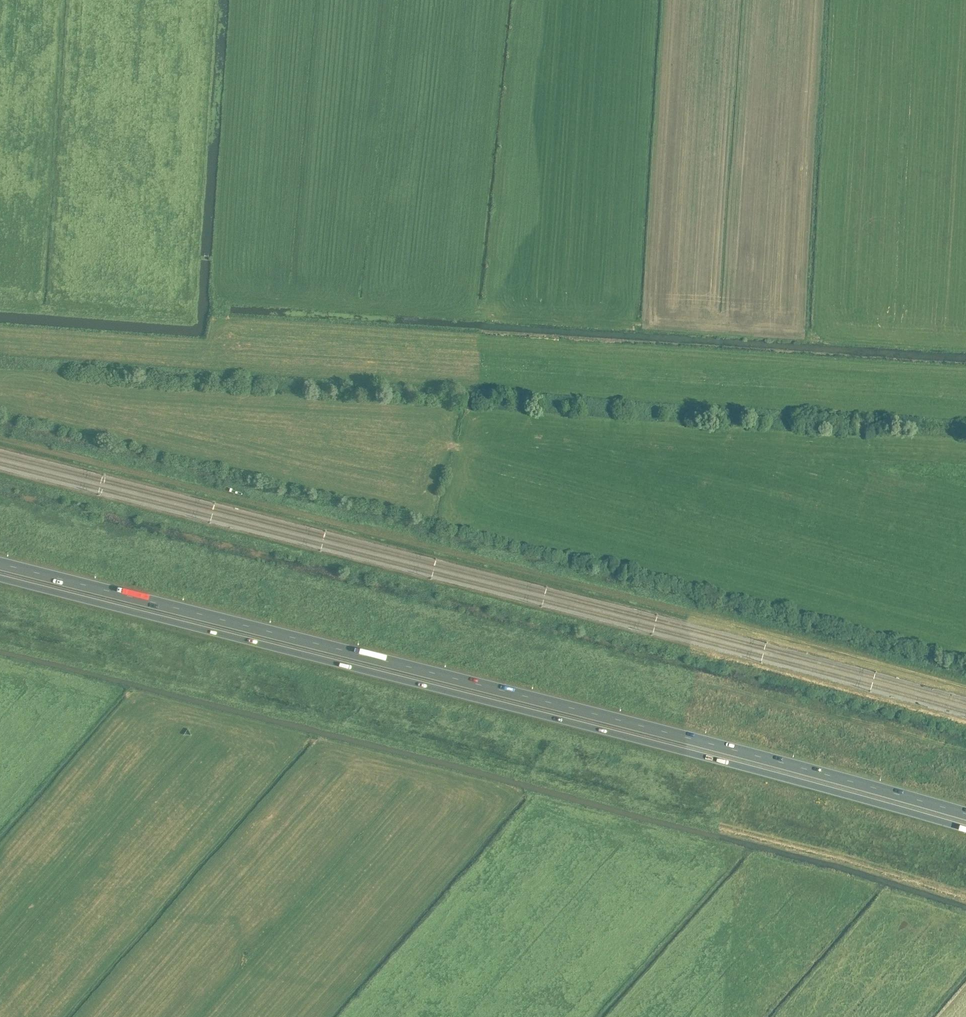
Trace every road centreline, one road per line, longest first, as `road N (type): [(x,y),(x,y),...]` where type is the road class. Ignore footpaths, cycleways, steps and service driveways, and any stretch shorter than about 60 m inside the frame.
road 1 (track): [(965,687),(0,436)]
road 2 (trunk): [(965,814),(0,563)]
road 3 (trunk): [(0,579),(965,828)]

